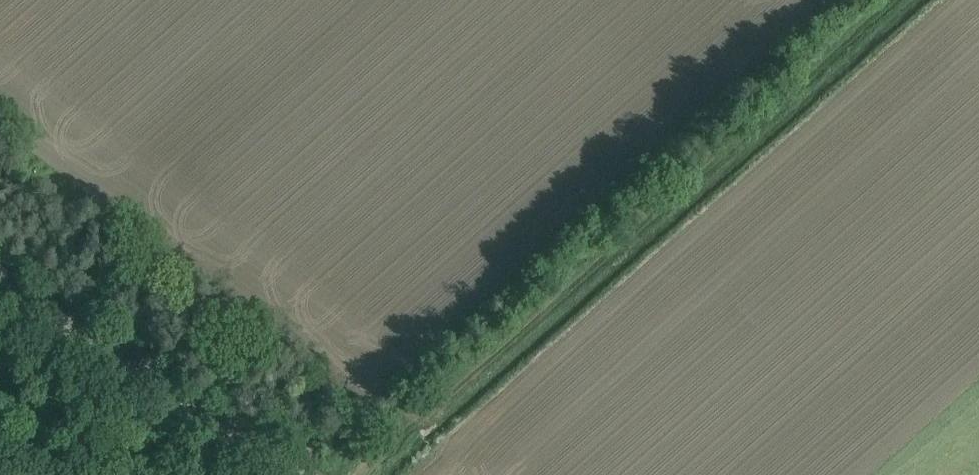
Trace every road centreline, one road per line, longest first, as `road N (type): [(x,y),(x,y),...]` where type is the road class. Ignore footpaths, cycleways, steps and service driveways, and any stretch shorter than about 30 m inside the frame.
road 1 (unclassified): [(311,474),(0,265)]

